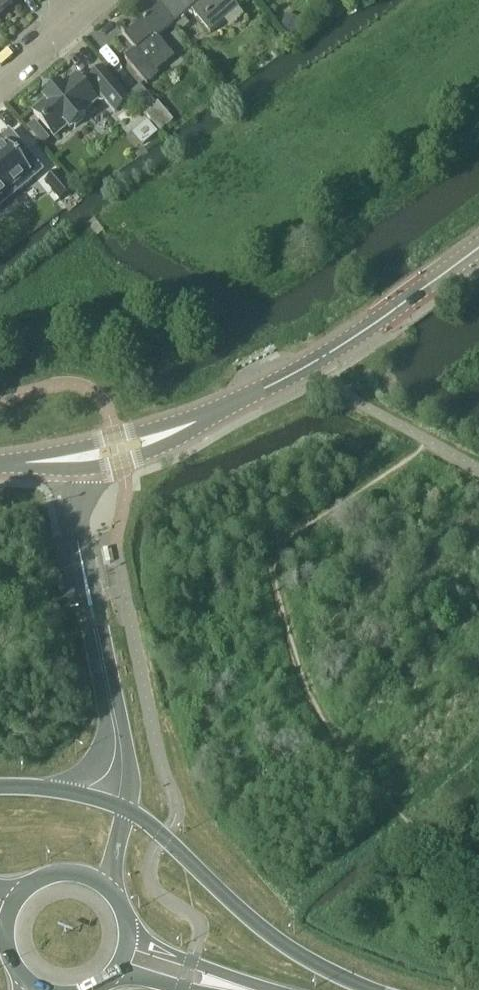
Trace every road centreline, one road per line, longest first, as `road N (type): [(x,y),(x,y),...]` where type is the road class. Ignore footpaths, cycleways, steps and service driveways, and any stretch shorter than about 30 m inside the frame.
road 1 (tertiary): [(64,454),(193,421),(254,394),(321,360),(478,247)]
road 2 (primary): [(128,939),(115,897),(82,875),(54,874),(18,896)]
road 3 (primary): [(255,989),(128,939)]

